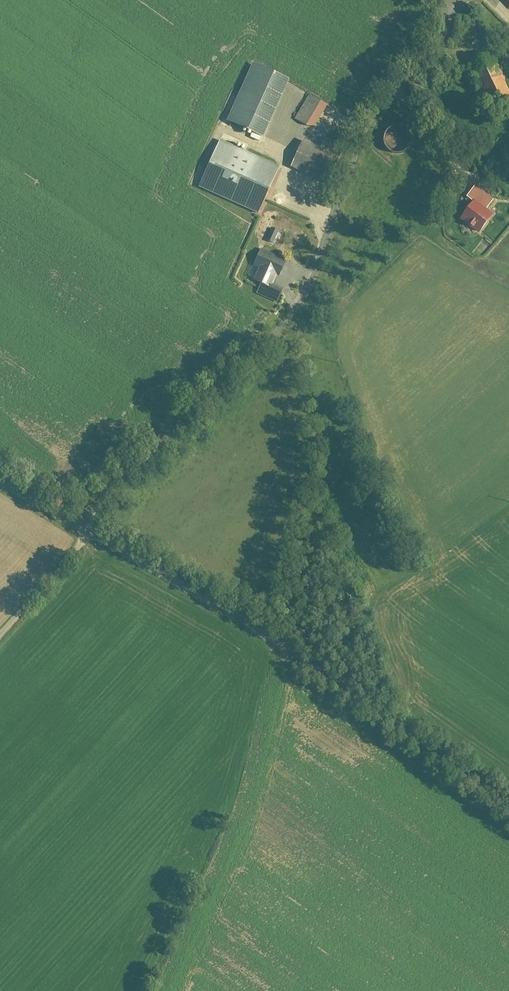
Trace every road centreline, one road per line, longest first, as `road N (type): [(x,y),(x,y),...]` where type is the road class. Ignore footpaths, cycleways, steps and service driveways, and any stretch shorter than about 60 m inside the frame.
road 1 (unclassified): [(75,525),(286,313),(365,126),(468,0)]
road 2 (unclassified): [(75,525),(508,807)]
road 3 (track): [(91,534),(0,637)]

